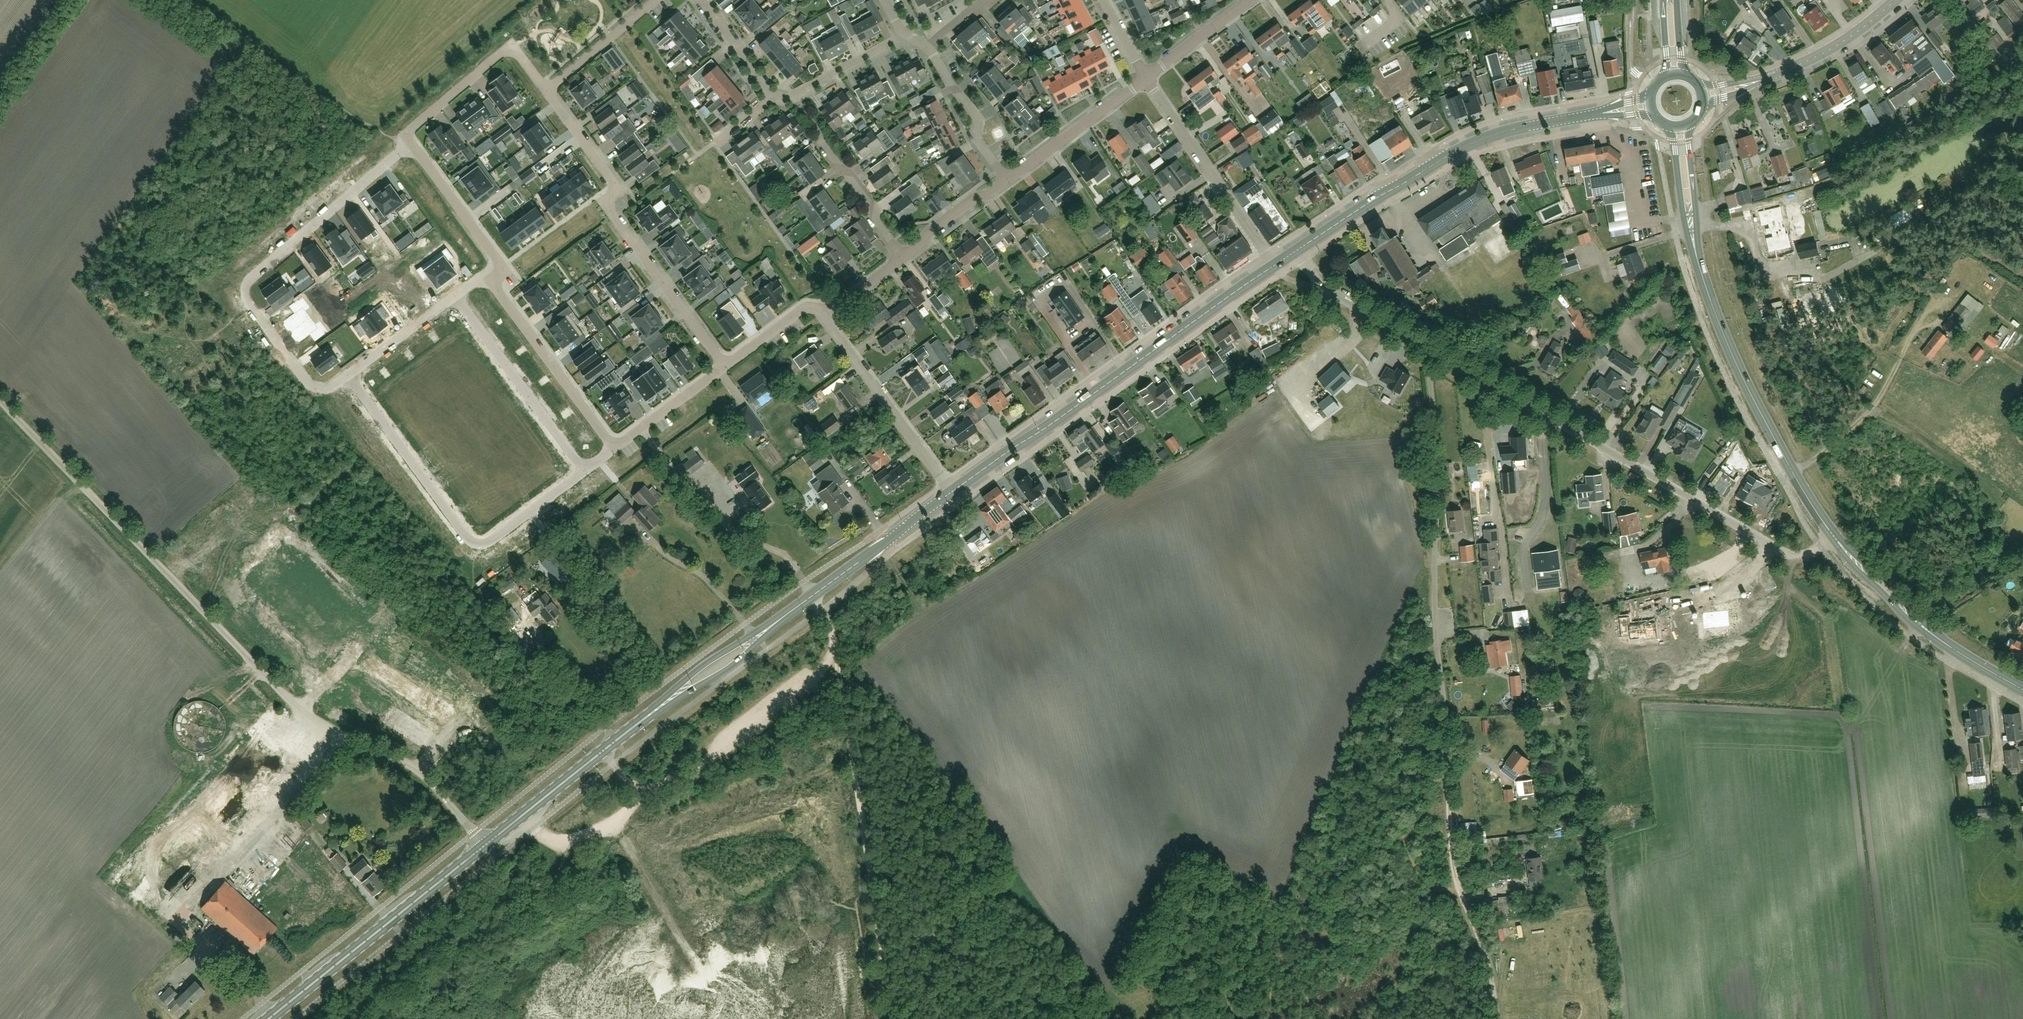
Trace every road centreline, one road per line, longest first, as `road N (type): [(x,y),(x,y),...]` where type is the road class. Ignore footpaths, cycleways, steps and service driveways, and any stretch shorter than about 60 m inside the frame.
road 1 (unclassified): [(1433,349),(1441,490),(1433,571),(1453,848),(1492,973),(1496,1018)]
road 2 (unclassified): [(484,846),(428,781),(334,736),(279,695),(0,403)]
road 3 (primary): [(484,846),(951,493)]
road 4 (residential): [(1835,537),(1788,555),(1433,349)]
road 5 (primary): [(951,493),(1273,266)]
road 6 (residential): [(414,146),(246,287),(311,385),(325,388),(350,376)]
road 7 (track): [(837,658),(891,1018)]
road 8 (residential): [(725,367),(605,203),(620,191),(547,90)]
road 9 (residential): [(350,376),(472,543),(485,545),(585,471)]
road 10 (primary): [(1295,251),(1454,152),(1503,133),(1590,116)]
road 11 (primary): [(1835,537),(1748,387),(1696,256)]
road 12 (primary): [(270,1018),(484,846)]
road 13 (primary): [(2022,689),(1932,633),(1835,537)]
road 14 (residential): [(1273,266),(1144,78)]
road 15 (residential): [(585,471),(455,297)]
road 16 (residential): [(951,493),(829,317)]
road 17 (residential): [(414,146),(406,135),(513,45),(547,90)]
road 18 (residential): [(615,448),(502,295),(500,279)]
road 19 (residential): [(1006,183),(1144,78)]
road 20 (residential): [(1433,349),(1325,287),(1295,251)]
road 21 (residential): [(500,279),(498,261),(414,146)]
road 22 (residential): [(1006,183),(975,140),(978,120),(928,49)]
road 23 (tertiary): [(1761,81),(1834,47),(1896,0)]
road 24 (residential): [(771,97),(792,97),(902,35)]
road 25 (residential): [(899,260),(818,138)]
road 26 (residential): [(654,0),(547,90)]
road 27 (residential): [(725,367),(615,448)]
road 28 (residential): [(899,260),(931,227),(1006,183)]
road 29 (residential): [(350,376),(455,297)]
road 30 (primary): [(1669,128),(1696,256)]
road 31 (residential): [(1144,78),(1249,0)]
road 32 (primary): [(1696,256),(1688,126)]
road 33 (residential): [(829,317),(798,312),(725,367)]
road 34 (residential): [(771,97),(700,0)]

